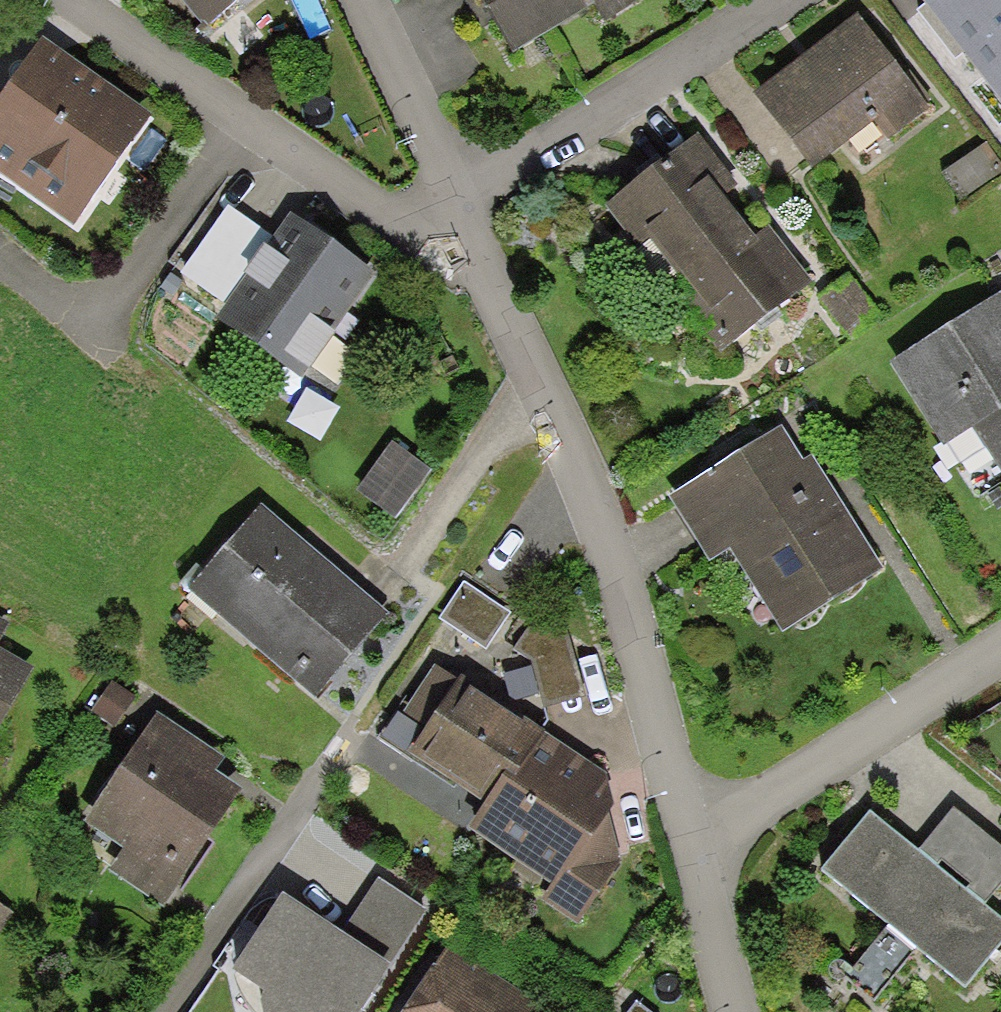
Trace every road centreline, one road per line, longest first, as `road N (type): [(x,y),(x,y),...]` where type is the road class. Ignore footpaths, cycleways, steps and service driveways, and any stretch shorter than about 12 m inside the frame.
road 1 (residential): [(689,851),(650,691),(600,542),(454,219)]
road 2 (residential): [(454,219),(390,216),(80,0)]
road 3 (residential): [(789,0),(454,219)]
road 4 (residential): [(1000,646),(689,851)]
road 5 (residential): [(454,219),(358,0)]
road 6 (residential): [(735,1011),(689,851)]

